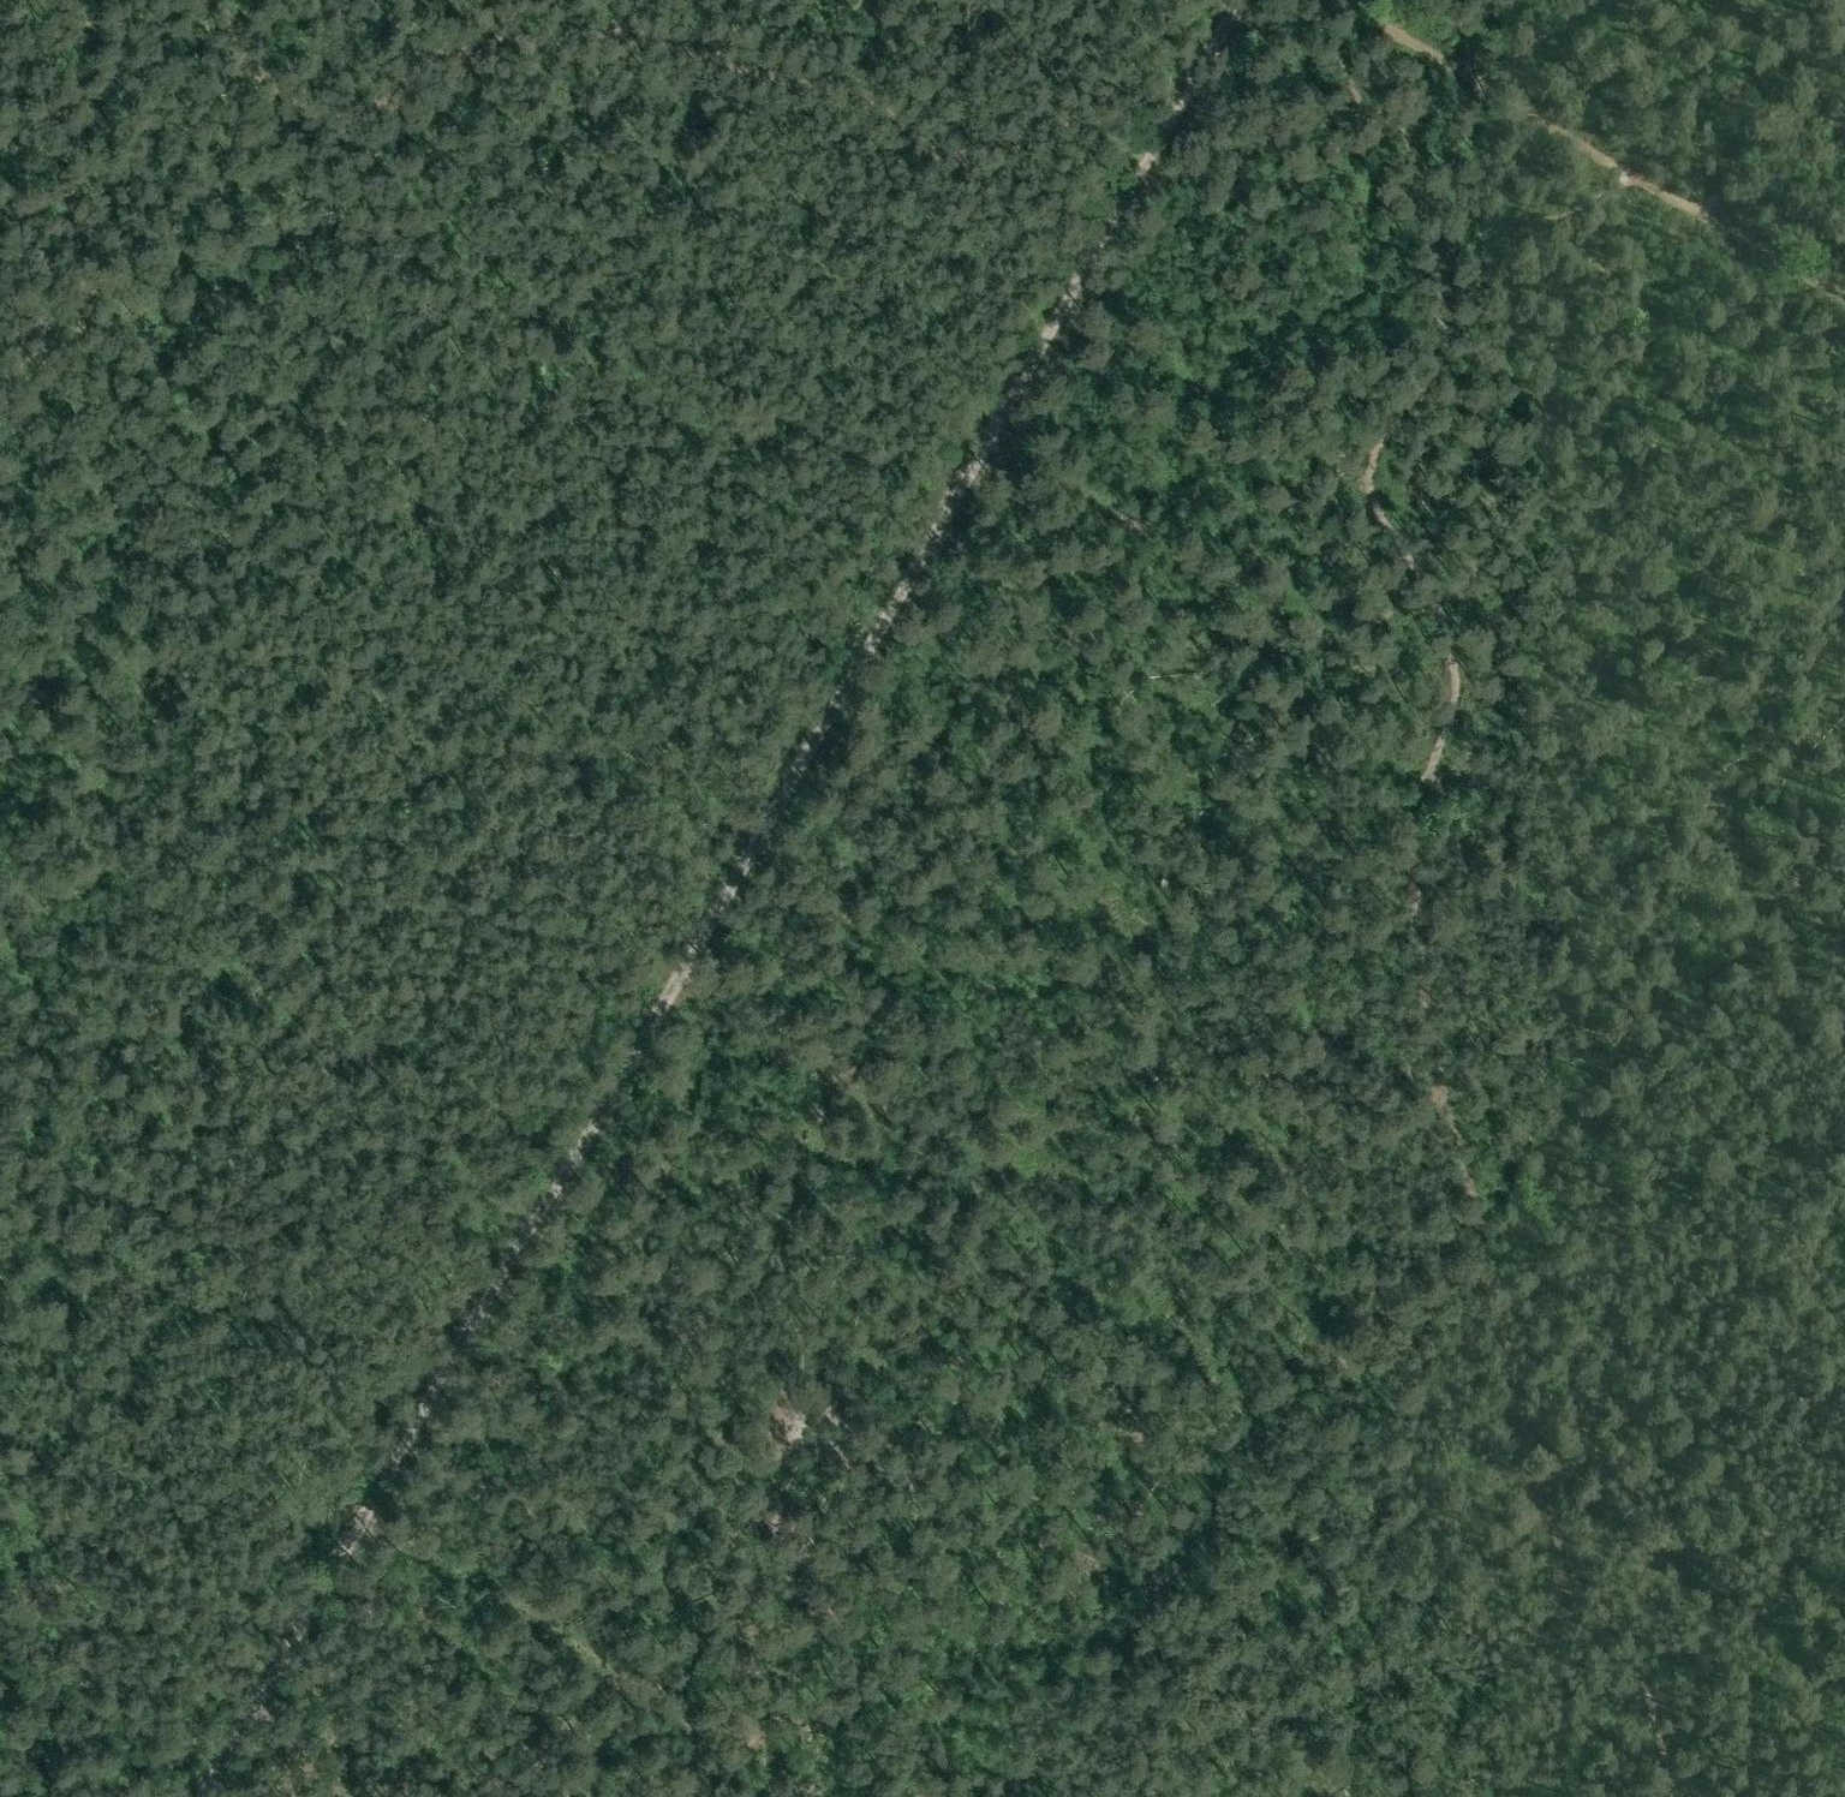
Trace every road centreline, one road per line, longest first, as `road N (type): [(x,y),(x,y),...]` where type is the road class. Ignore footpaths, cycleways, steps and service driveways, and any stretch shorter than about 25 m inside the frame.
road 1 (track): [(1177,120),(201,1796)]
road 2 (track): [(1709,217),(1335,0)]
road 3 (track): [(1844,297),(1709,217)]
road 4 (track): [(1247,0),(1177,120)]

